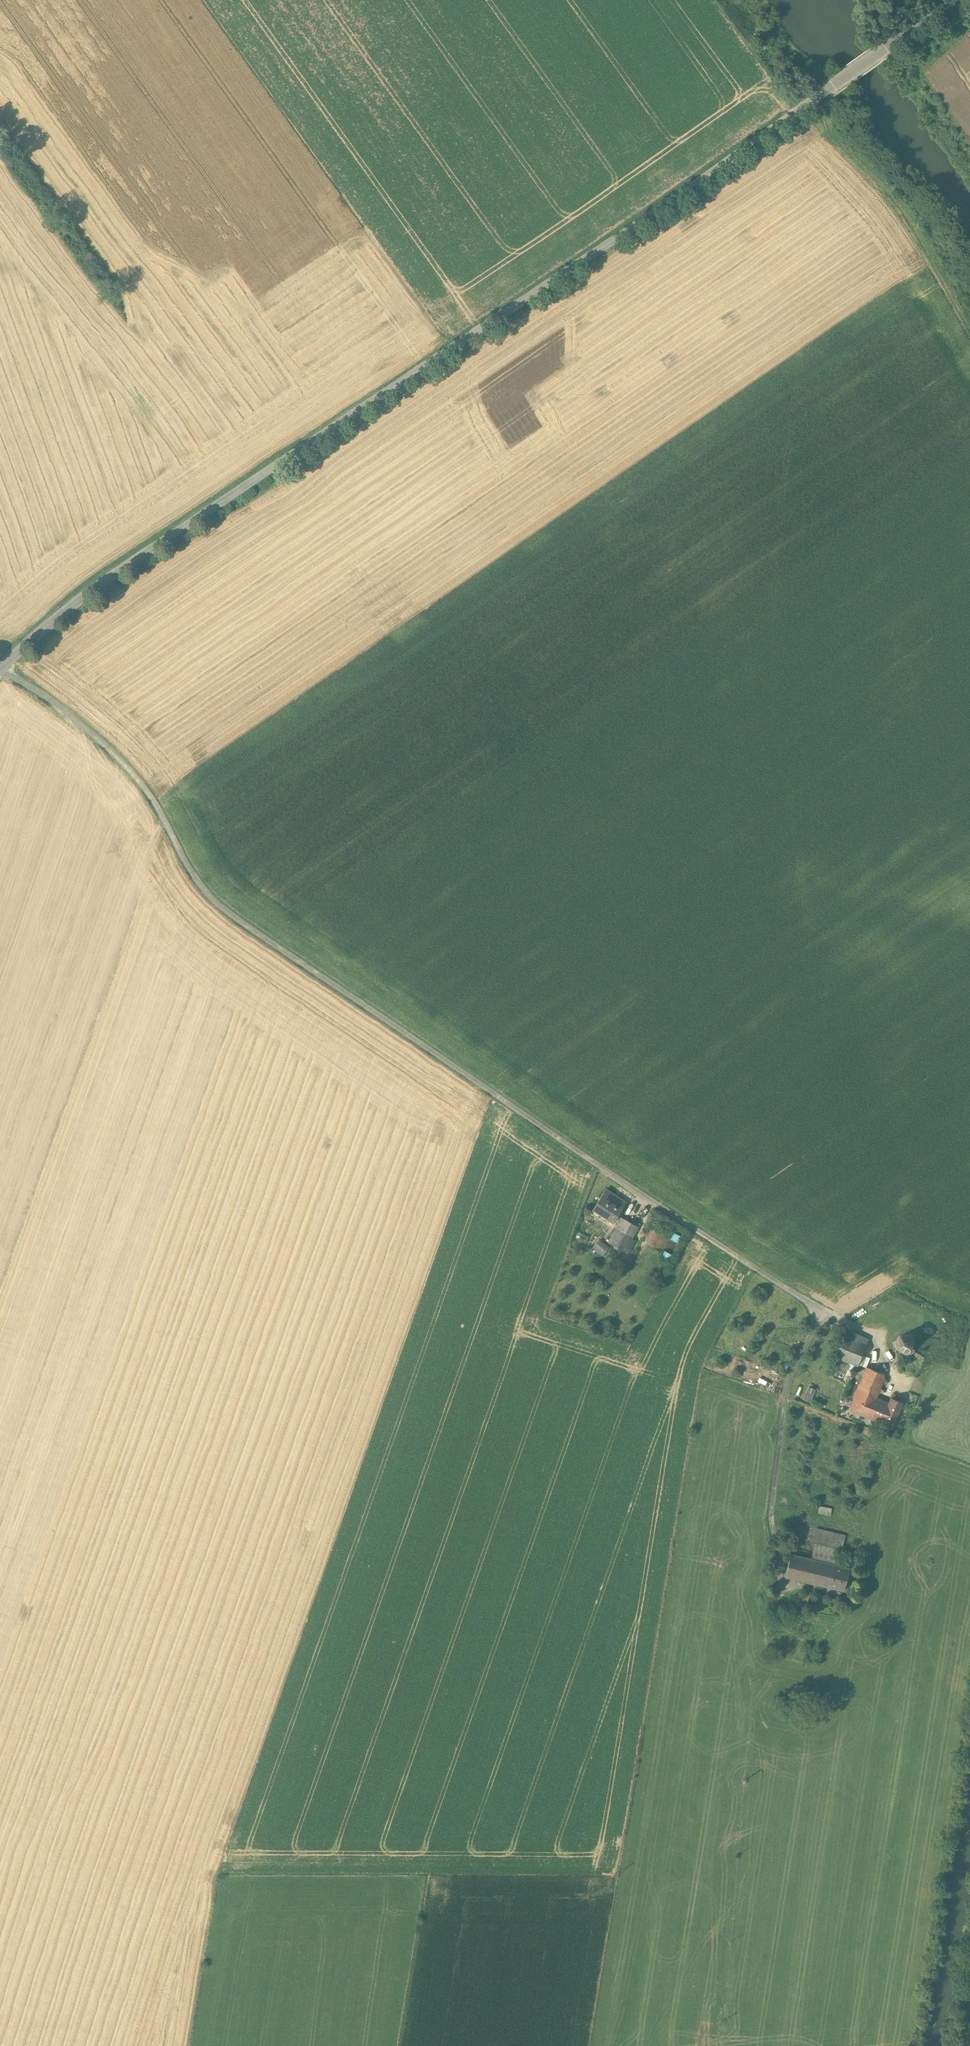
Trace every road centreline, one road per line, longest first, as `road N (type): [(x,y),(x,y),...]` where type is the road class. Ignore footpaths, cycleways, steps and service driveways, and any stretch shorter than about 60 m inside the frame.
road 1 (unclassified): [(951,0),(115,574),(0,669)]

